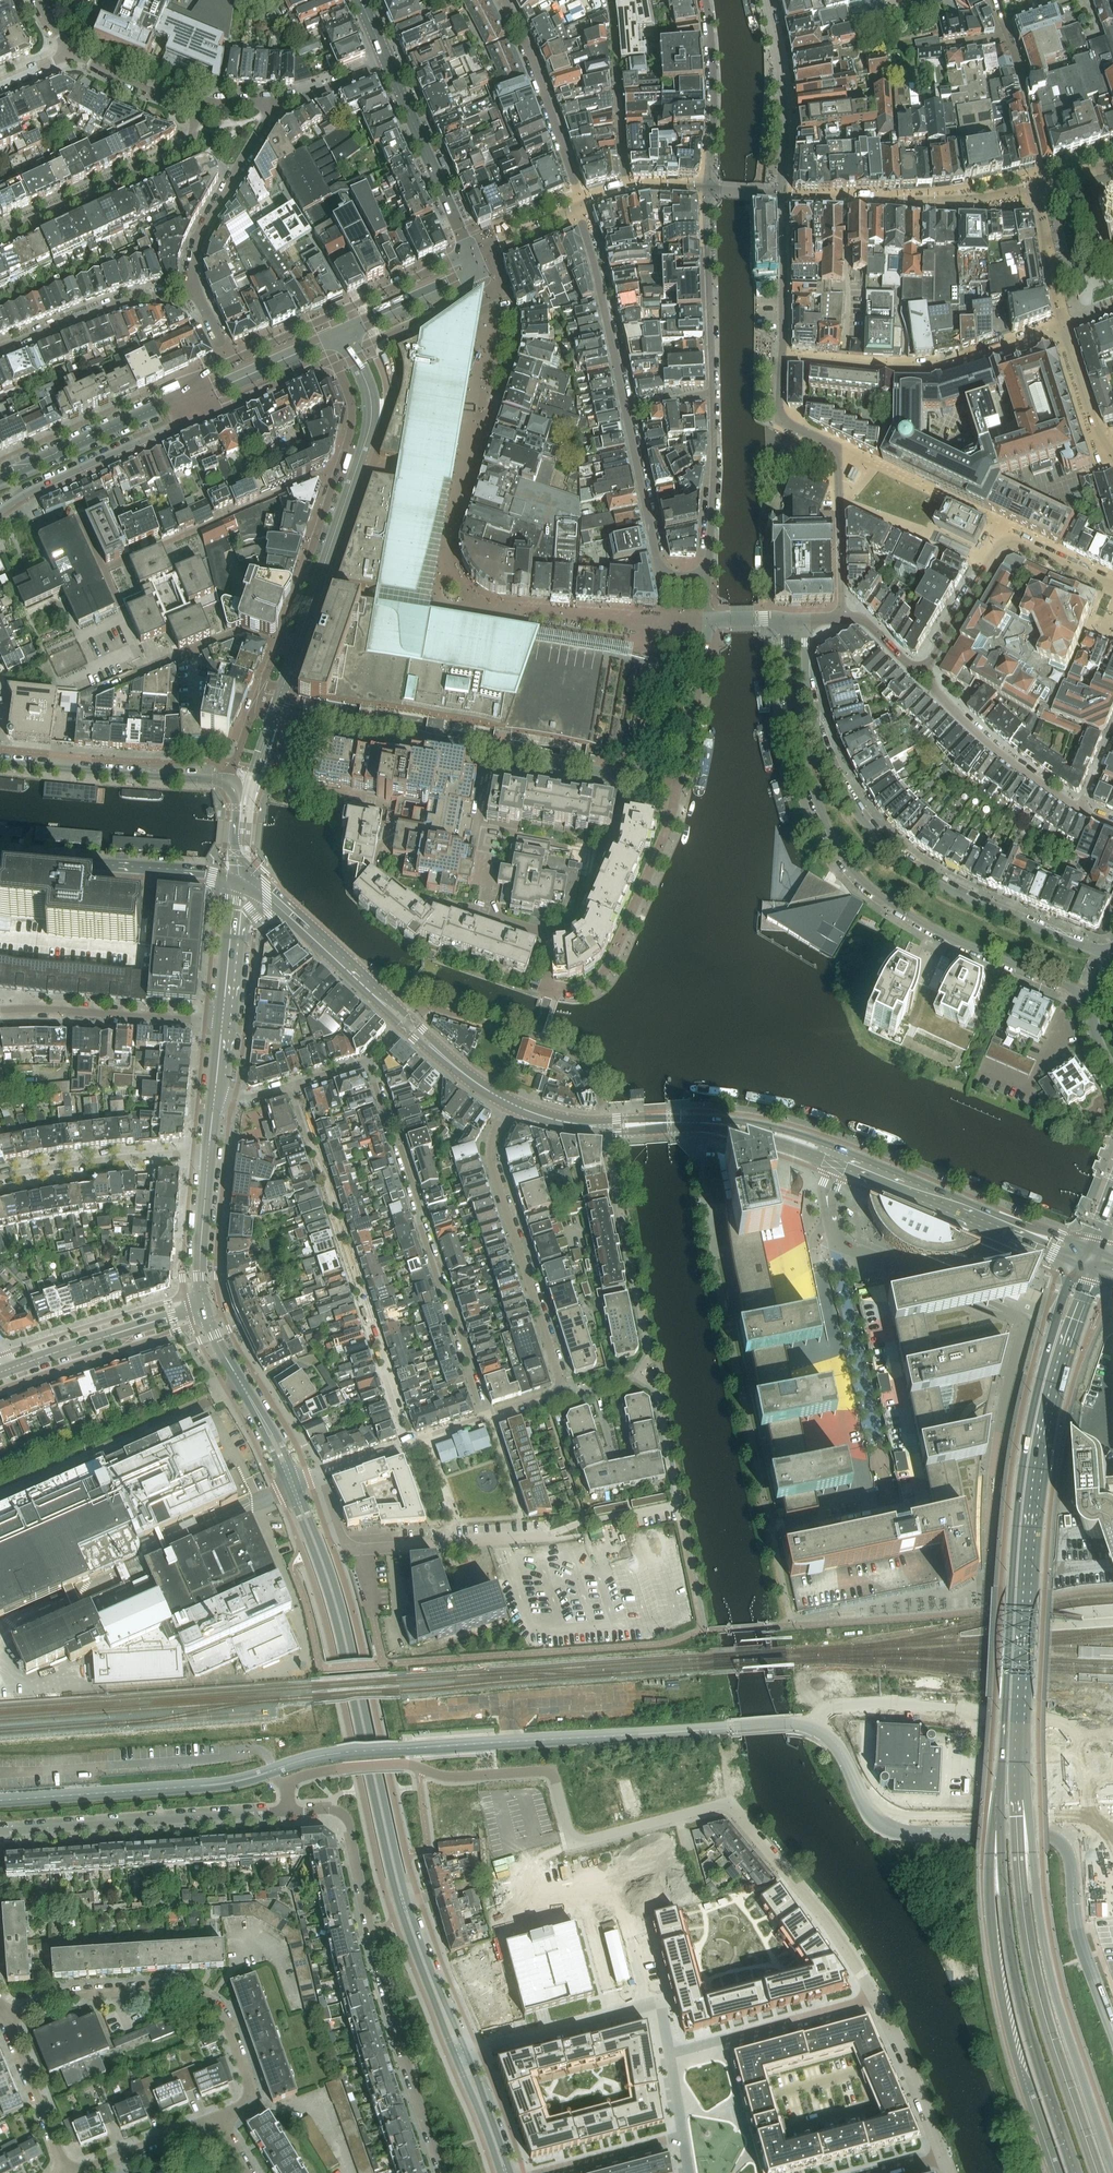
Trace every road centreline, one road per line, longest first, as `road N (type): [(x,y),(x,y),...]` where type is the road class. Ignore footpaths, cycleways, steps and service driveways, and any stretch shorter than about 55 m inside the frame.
road 1 (secondary): [(467,2052),(405,1892),(342,1611),(297,1483)]
road 2 (secondary): [(287,1487),(333,1612),(401,1910),(455,2055)]
road 3 (secondary): [(1075,1263),(1019,1486),(1000,1802)]
road 4 (residential): [(785,620),(795,728),(845,861),(870,888),(936,931),(1080,992),(1092,1004)]
road 5 (secondary): [(1020,1776),(1034,1491),(1054,1386),(1091,1270)]
road 6 (residential): [(1112,950),(1091,950),(975,902),(916,869),(867,826),(818,733),(805,619)]
road 7 (residential): [(622,1515),(680,1506),(657,1386),(638,1376),(650,1355),(606,1131)]
road 8 (residential): [(256,703),(307,723),(677,786)]
road 9 (residential): [(288,1812),(334,1811),(348,1822),(441,2172)]
road 10 (secondary): [(1098,2172),(1032,1965),(1018,1854),(1020,1776)]
road 11 (secondary): [(1112,2168),(1056,1996),(1020,1776)]
road 12 (residential): [(712,392),(708,576),(670,576),(658,566),(627,407)]
road 13 (residential): [(484,1416),(561,1386),(492,1162),(493,1138),(510,1103)]
road 14 (secondary): [(1000,1802),(989,1834),(999,1981),(1053,2172)]
road 15 (secondary): [(1000,1802),(1012,1956),(1075,2172)]
road 16 (residential): [(407,1443),(290,1086)]
road 17 (residential): [(368,1061),(484,1416)]
road 18 (residential): [(288,1812),(292,1782),(327,1771),(408,1765),(451,1777),(552,1770),(572,1844)]
road 19 (residential): [(215,2119),(249,2101),(250,2086),(225,2018),(200,1995),(170,1987),(69,1995),(4,2019)]
road 20 (unclassified): [(1003,1420),(1025,1324),(835,1243),(828,1209)]
road 21 (residential): [(288,1812),(0,1831)]
road 22 (residential): [(1065,328),(942,367),(784,358)]
road 23 (secondary): [(1092,1250),(842,1150)]
road 24 (residential): [(923,672),(983,569),(1007,543),(1112,586)]
road 25 (tertiary): [(471,254),(228,362)]
road 26 (residential): [(1038,188),(932,202),(779,197)]
road 27 (residential): [(0,235),(184,149),(197,102)]
road 28 (residential): [(559,989),(584,989),(603,972),(665,836),(677,786)]
road 29 (secondary): [(845,1165),(1075,1263)]
road 30 (residential): [(605,1121),(590,1073),(568,1050),(434,1008),(411,1020)]
road 31 (residential): [(878,2003),(734,1801)]
road 32 (secondary): [(842,1150),(754,1123),(605,1121)]
road 33 (secondary): [(0,850),(233,876)]
road 34 (secondary): [(606,1131),(724,1129),(833,1160)]
road 35 (residential): [(222,1022),(0,1010)]
road 36 (secondary): [(220,780),(0,761)]
road 37 (residential): [(504,0),(580,206)]
road 38 (residential): [(136,557),(311,480),(336,477)]
road 39 (residential): [(673,2058),(878,2003)]
road 40 (residential): [(281,100),(205,226),(195,290)]
road 41 (secondary): [(4,1371),(205,1306)]
road 42 (tertiary): [(471,254),(387,61)]
road 43 (residential): [(0,1178),(209,1154)]
road 44 (residential): [(1079,809),(993,748),(923,672)]
road 45 (residential): [(348,1550),(555,1533)]
road 46 (residential): [(627,407),(580,206)]
road 47 (residential): [(195,290),(130,300),(0,349)]
road 48 (residential): [(707,190),(712,392)]
road 49 (tertiary): [(0,512),(179,423)]
road 50 (residential): [(767,0),(779,63),(779,197)]
road 51 (residential): [(704,0),(712,79),(707,190)]
road 52 (residential): [(605,0),(627,189)]
road 53 (unclassified): [(107,689),(241,630),(279,644)]
road 54 (tertiary): [(170,402),(0,479)]
road 55 (tertiary): [(335,359),(465,294),(471,254)]
road 56 (residential): [(551,986),(547,935),(486,912),(422,903)]
road 57 (residential): [(784,358),(782,415),(838,451),(840,504)]
road 58 (residential): [(572,1844),(616,2011)]
road 59 (residential): [(677,786),(708,620)]
road 60 (tertiary): [(179,423),(335,359)]
road 61 (residential): [(572,1844),(734,1801)]
road 62 (residential): [(942,2157),(878,2003)]
road 63 (residential): [(67,2172),(4,2019)]
road 64 (residential): [(779,197),(784,358)]
road 65 (residential): [(467,2052),(616,2011)]
road 66 (residential): [(1038,188),(1008,38)]
road 67 (secondary): [(205,1306),(209,1154)]
road 68 (residential): [(78,2172),(215,2119)]
road 69 (residential): [(542,2172),(683,2135)]
road 70 (residential): [(1065,328),(1038,188)]
road 71 (residential): [(1112,453),(1089,416),(1065,328)]
road 72 (residential): [(197,102),(161,96),(74,52)]
road 73 (secondary): [(510,2172),(467,2052)]
road 74 (secondary): [(380,998),(287,911)]
road 75 (secondary): [(455,2055),(500,2172)]

